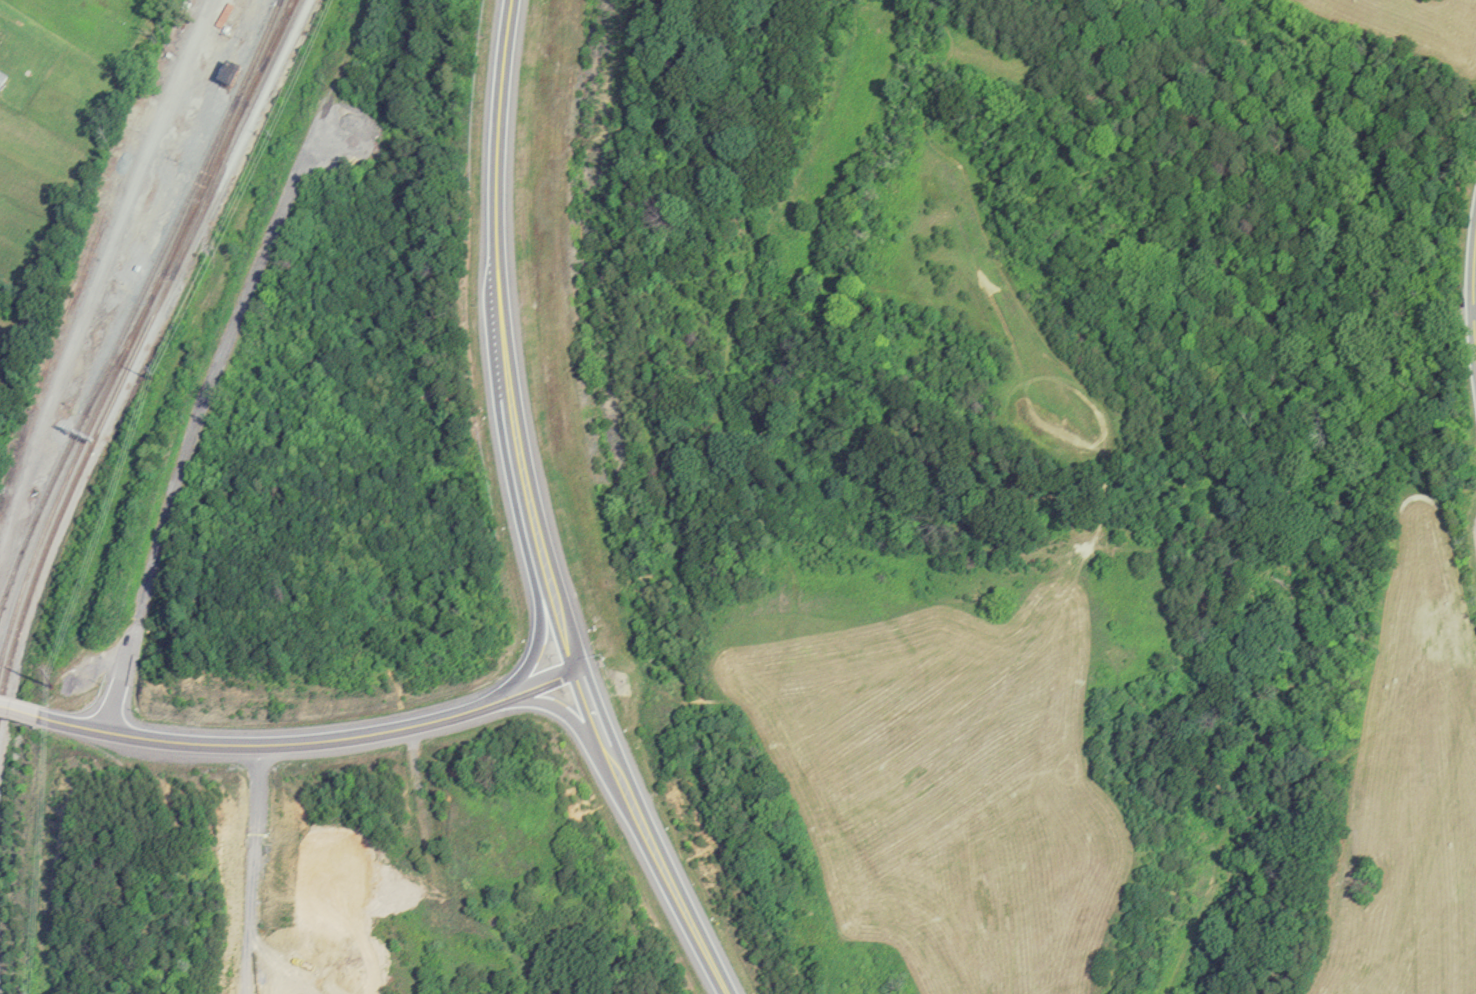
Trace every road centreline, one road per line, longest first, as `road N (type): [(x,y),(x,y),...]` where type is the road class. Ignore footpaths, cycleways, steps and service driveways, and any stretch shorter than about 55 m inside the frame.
road 1 (primary): [(728,993),(613,759),(530,503),(498,275),(500,100),(512,0)]
road 2 (residential): [(578,668),(410,728),(285,745),(155,740),(39,719)]
road 3 (primary): [(530,503),(542,633),(528,668),(500,700)]
road 4 (primary): [(500,700),(564,713),(641,823)]

